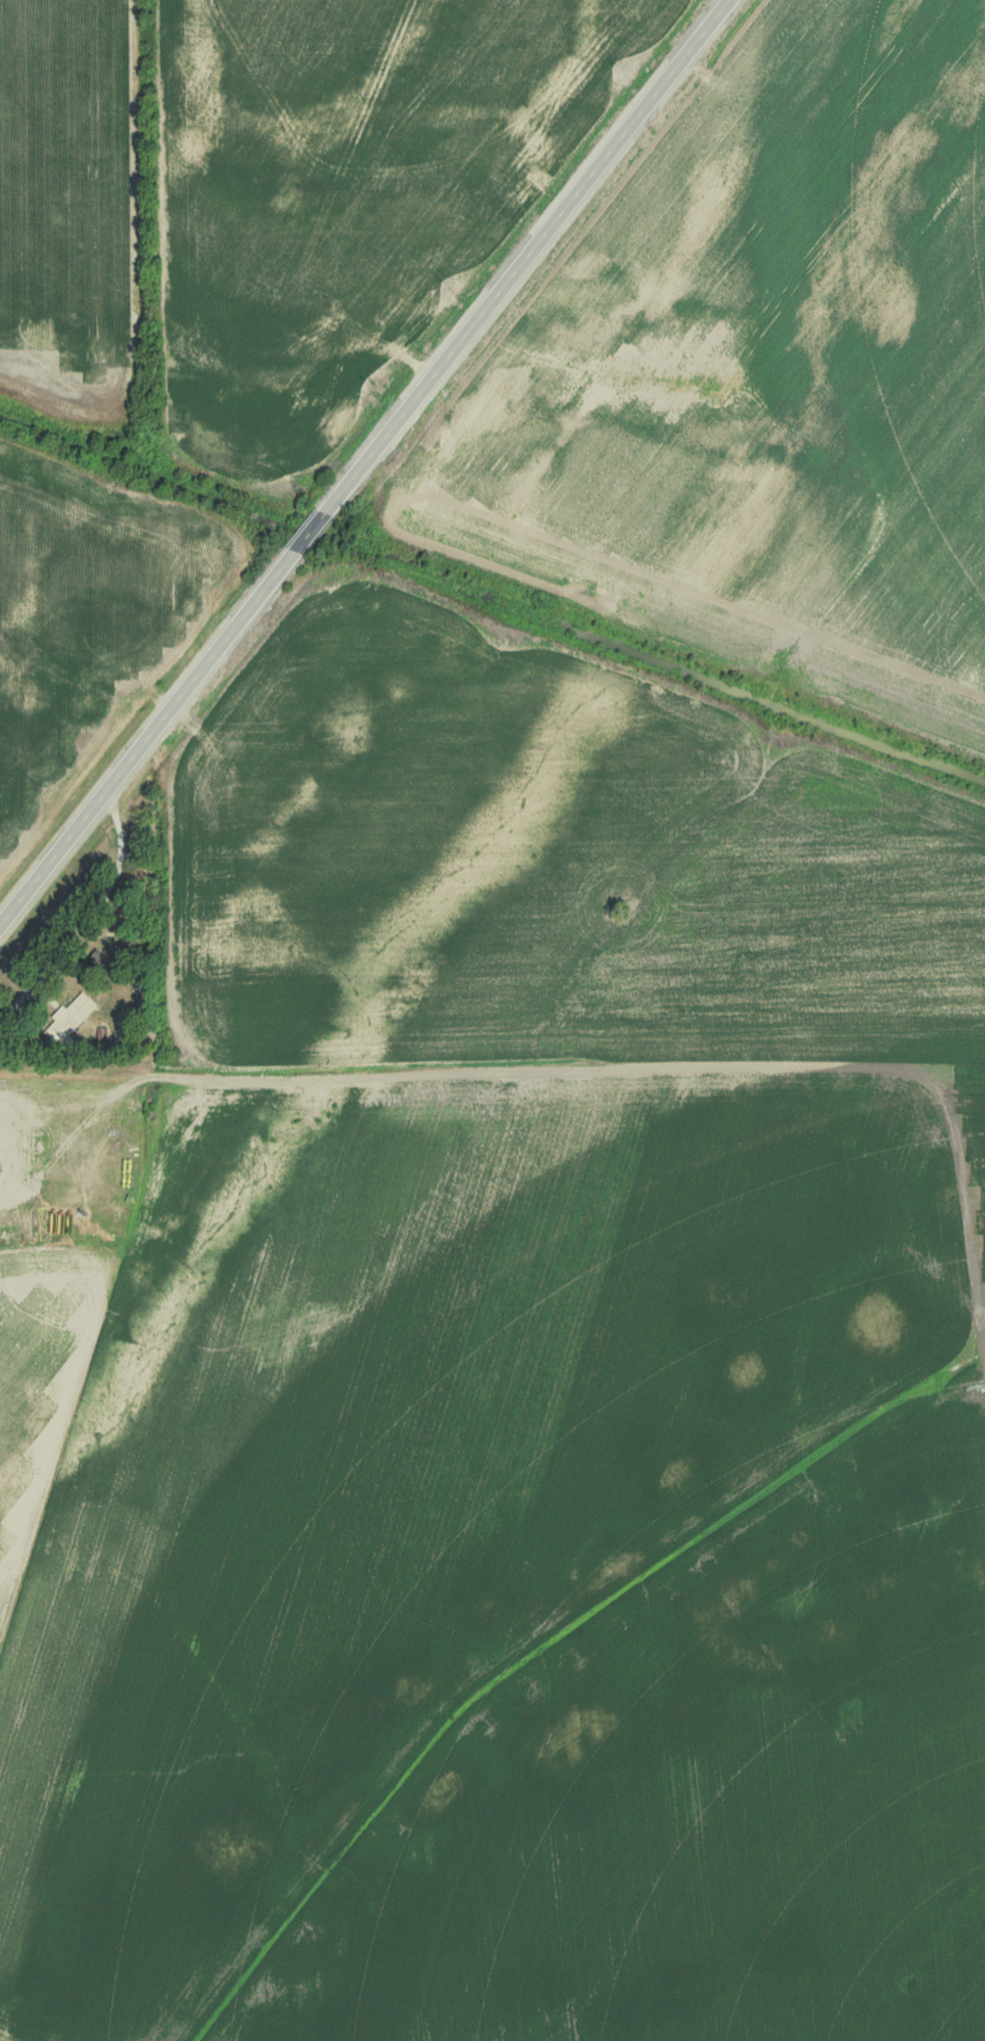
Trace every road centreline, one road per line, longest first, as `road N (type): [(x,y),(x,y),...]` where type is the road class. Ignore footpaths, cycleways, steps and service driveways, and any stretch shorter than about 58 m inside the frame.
road 1 (primary): [(0,924),(730,0)]

